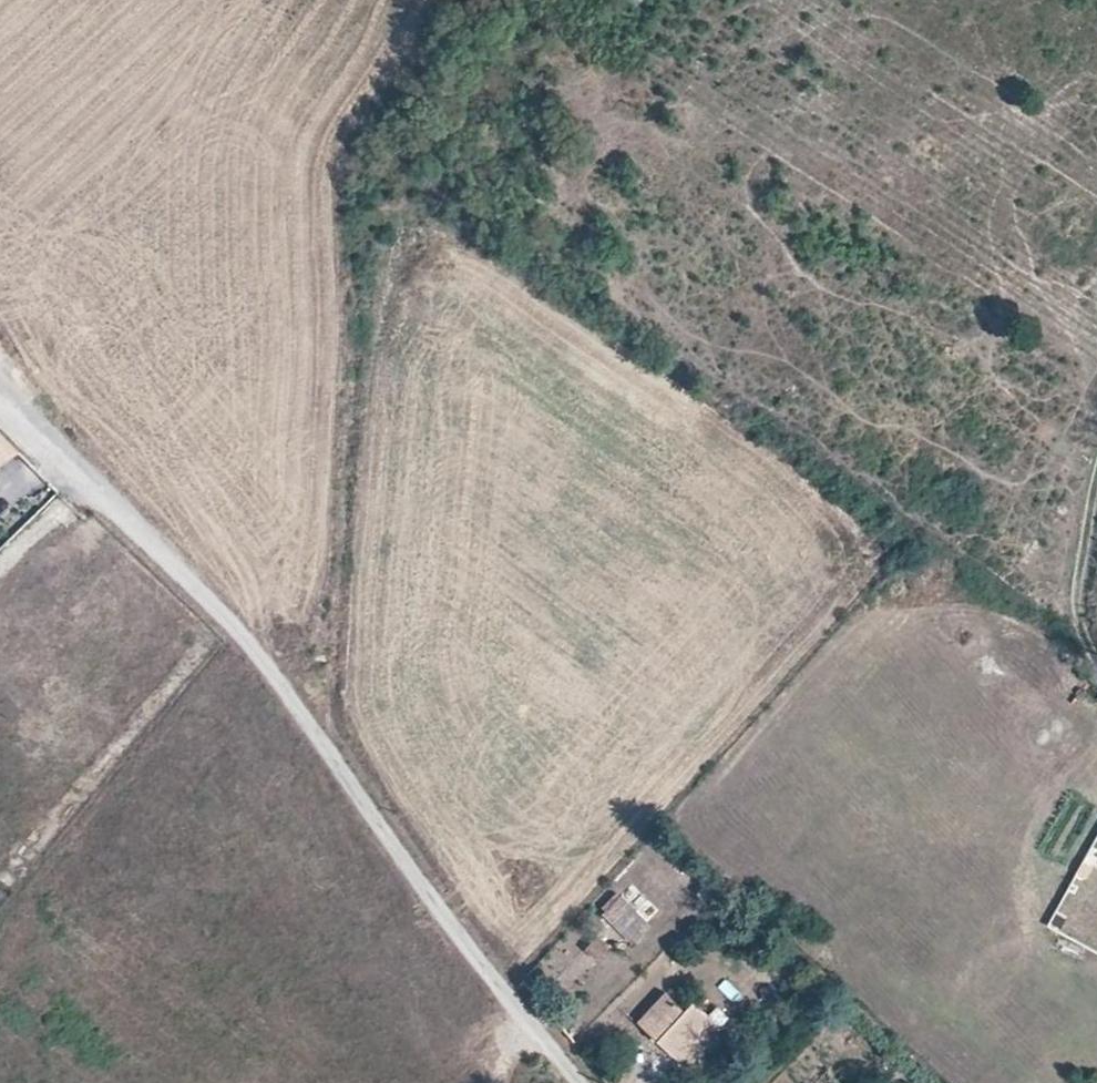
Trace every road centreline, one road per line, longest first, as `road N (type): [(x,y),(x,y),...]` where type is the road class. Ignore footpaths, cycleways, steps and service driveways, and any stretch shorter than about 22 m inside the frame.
road 1 (unclassified): [(577,1082),(459,935),(298,704),(0,414)]
road 2 (unclassified): [(1096,657),(1081,593),(1096,496)]

